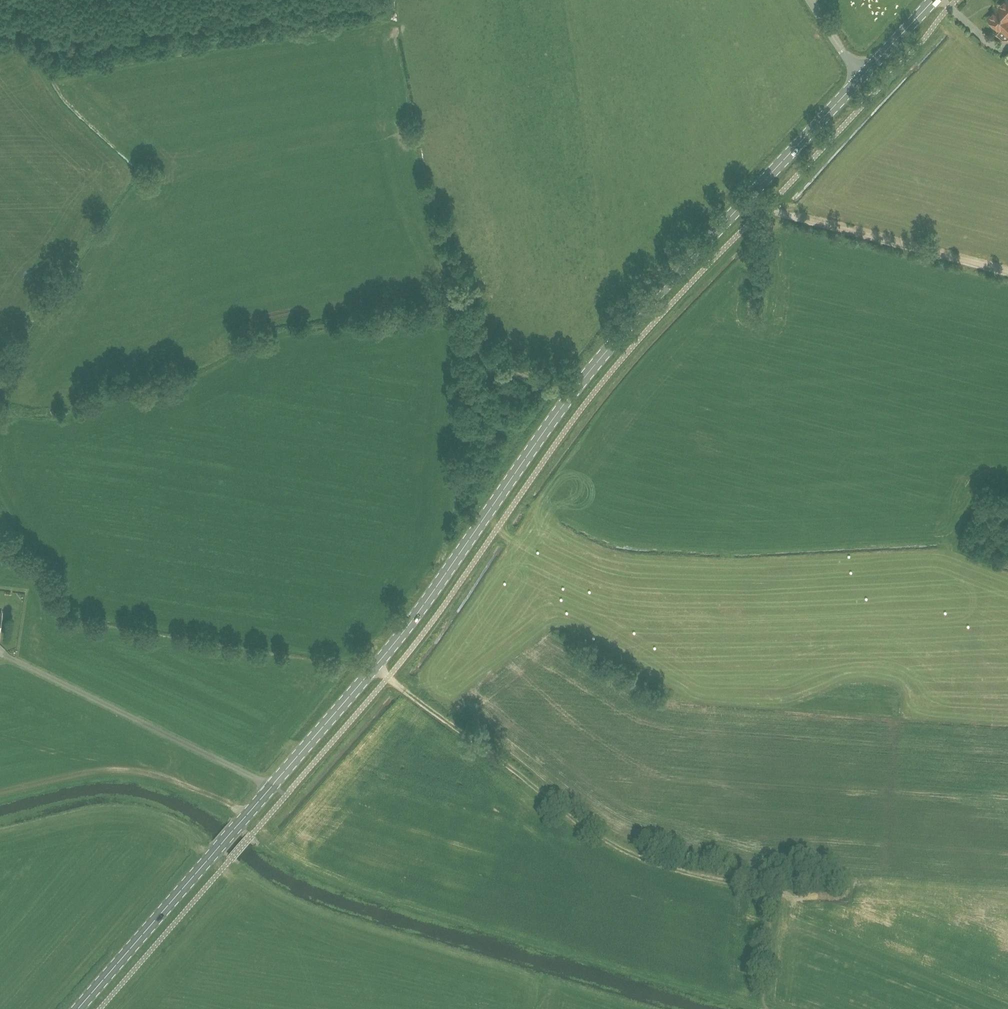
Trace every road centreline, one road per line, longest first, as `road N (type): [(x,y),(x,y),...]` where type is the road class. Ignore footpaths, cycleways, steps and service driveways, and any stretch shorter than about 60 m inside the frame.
road 1 (secondary): [(79,1008),(448,575),(592,369),(748,200)]
road 2 (track): [(763,886),(638,857),(598,838),(374,667)]
road 3 (track): [(767,209),(1007,271)]
road 4 (secondary): [(748,200),(859,76)]

